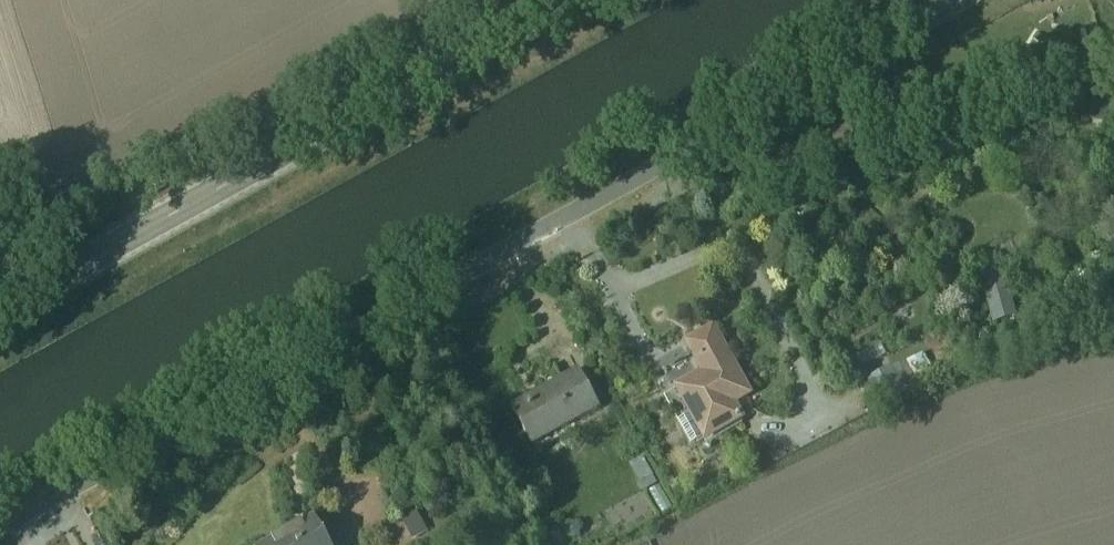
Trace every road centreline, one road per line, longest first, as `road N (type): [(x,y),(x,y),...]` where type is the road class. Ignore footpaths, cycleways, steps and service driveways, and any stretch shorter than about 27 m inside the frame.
road 1 (unclassified): [(0,528),(681,155)]
road 2 (secondary): [(0,310),(564,0)]
road 3 (unclassified): [(1113,60),(936,104),(733,168),(681,155)]
road 4 (unclassified): [(681,155),(963,0)]

